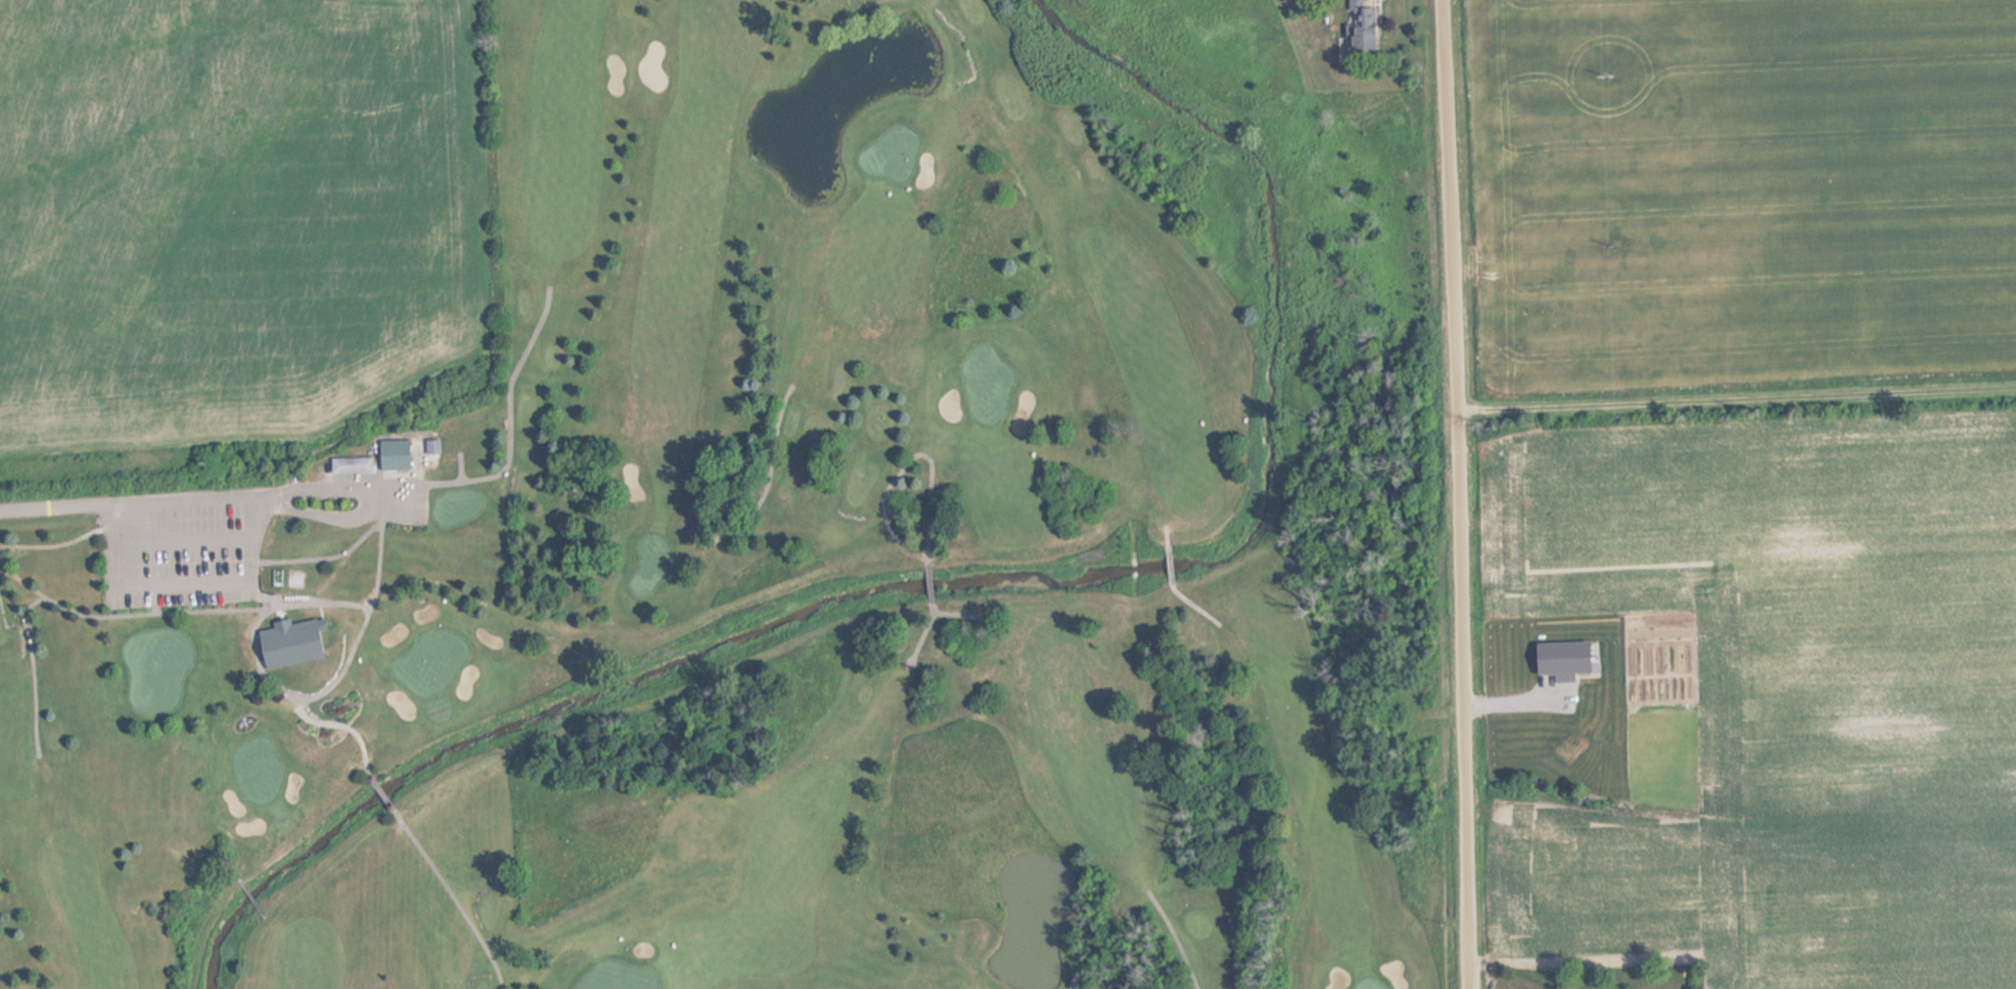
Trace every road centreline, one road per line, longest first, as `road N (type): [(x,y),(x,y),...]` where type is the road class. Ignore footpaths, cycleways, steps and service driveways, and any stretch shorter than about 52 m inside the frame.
road 1 (residential): [(1468,988),(1442,0)]
road 2 (track): [(493,477),(500,491),(498,587),(485,601),(433,582),(373,603),(85,616),(18,579),(0,558)]
road 3 (residential): [(1456,407),(2015,379)]
road 4 (track): [(546,288),(542,315),(509,383),(501,474),(429,485)]
road 5 (track): [(252,582),(302,717),(357,729),(378,782)]
road 6 (track): [(381,488),(373,603),(359,636),(294,703)]
road 7 (track): [(19,546),(3,563),(0,582),(28,637),(38,753)]
road 8 (track): [(390,800),(487,955),(499,988)]
road 9 (track): [(381,522),(339,555),(252,562)]

